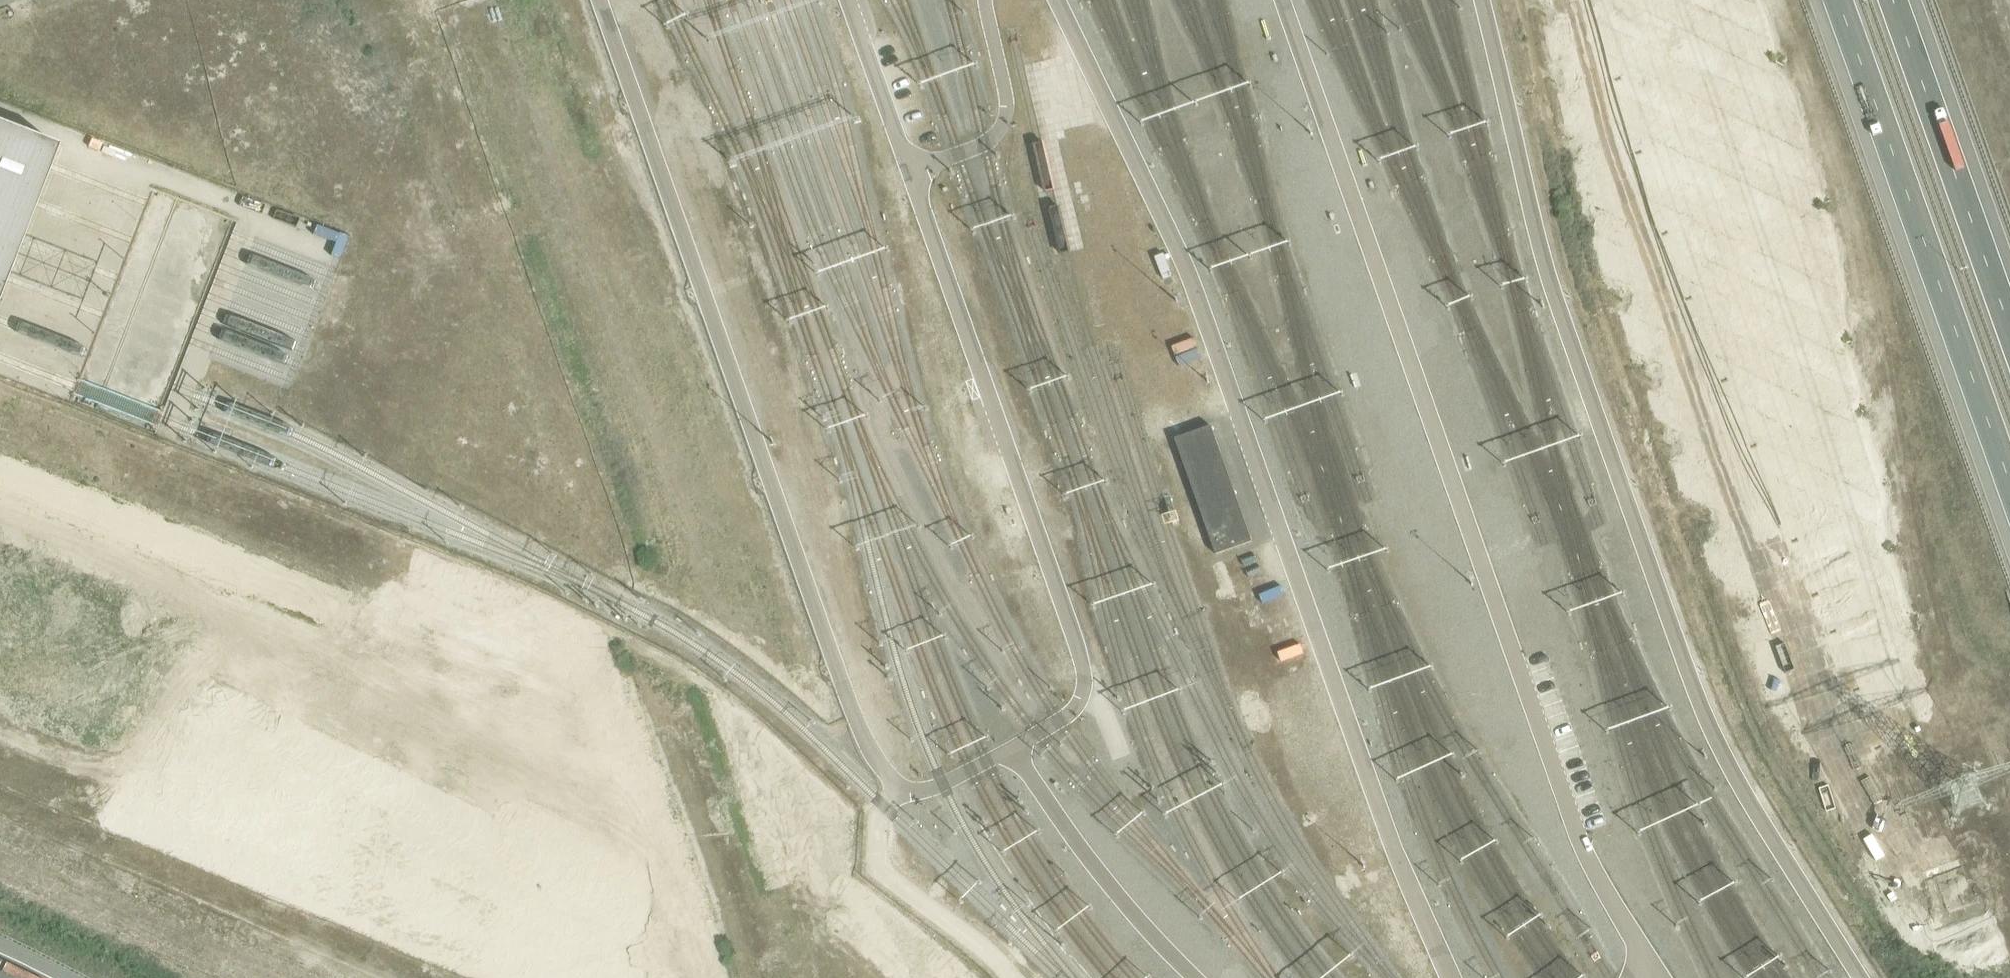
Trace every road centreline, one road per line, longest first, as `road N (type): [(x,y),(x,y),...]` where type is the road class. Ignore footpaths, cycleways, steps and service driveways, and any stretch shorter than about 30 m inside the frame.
road 1 (trunk): [(1837,0),(2009,484)]
road 2 (trunk): [(2009,330),(1893,0)]

